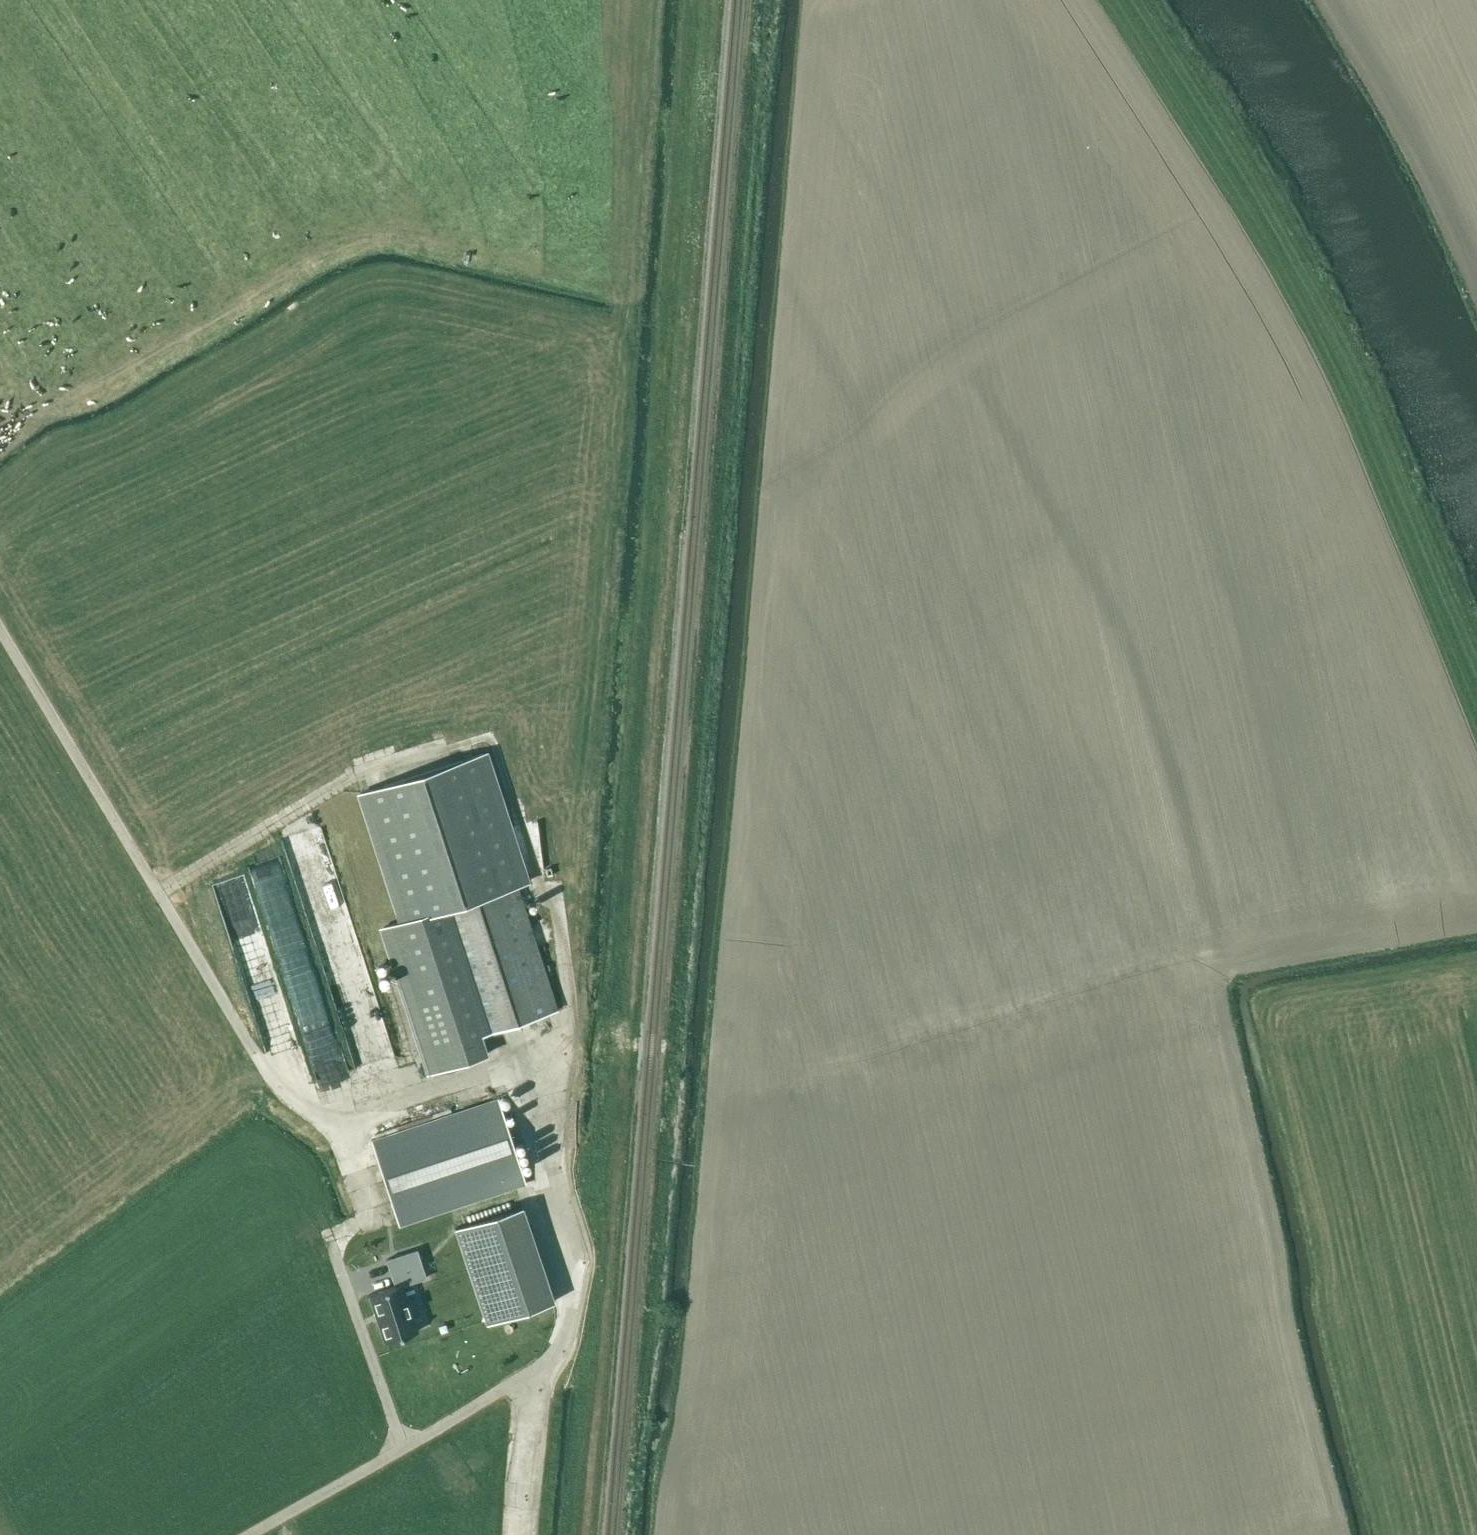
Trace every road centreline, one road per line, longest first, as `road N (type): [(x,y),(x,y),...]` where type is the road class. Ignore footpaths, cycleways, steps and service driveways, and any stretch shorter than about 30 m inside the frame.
road 1 (unclassified): [(244,1534),(427,1432)]

